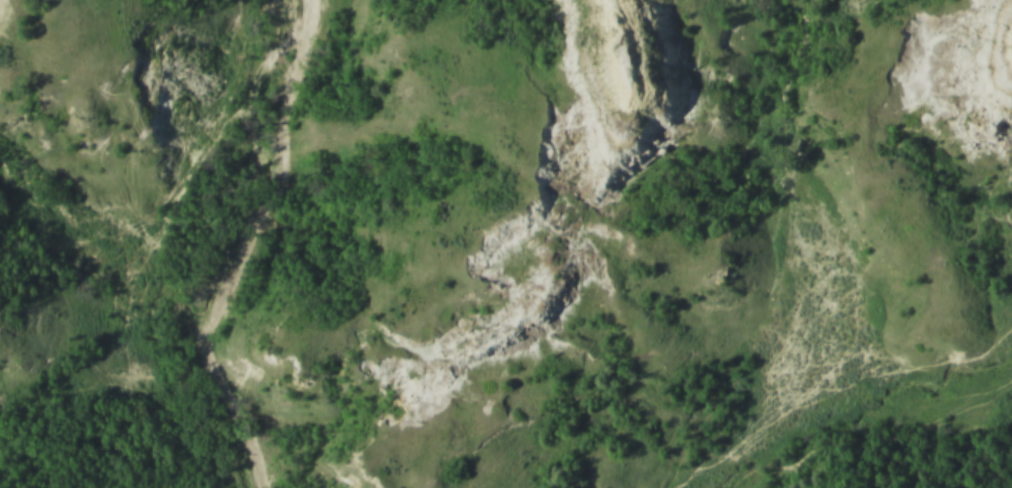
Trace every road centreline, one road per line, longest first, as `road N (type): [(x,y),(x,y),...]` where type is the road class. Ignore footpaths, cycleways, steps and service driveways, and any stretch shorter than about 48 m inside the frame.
road 1 (track): [(266,487),(235,385),(164,270),(169,237),(211,138),(256,98),(299,0)]

